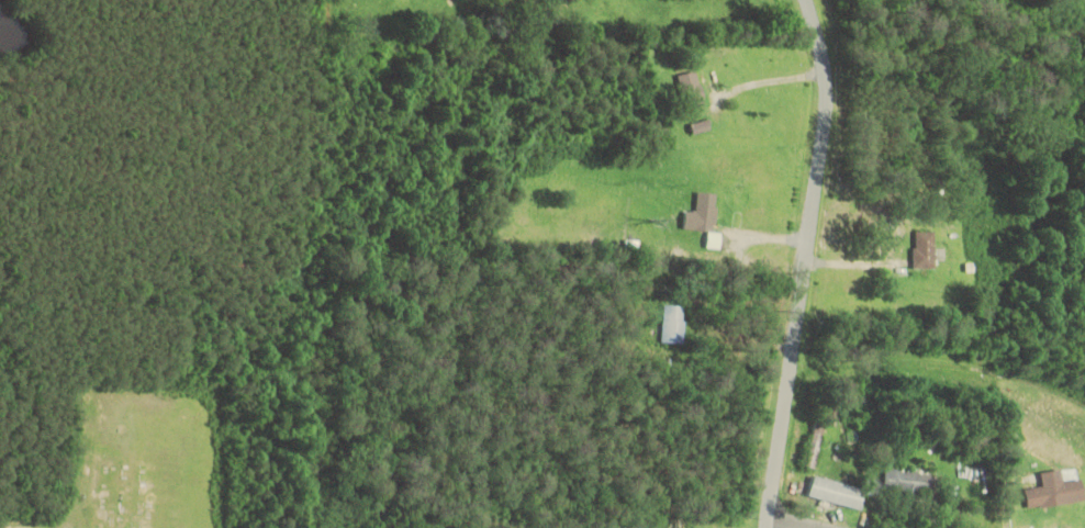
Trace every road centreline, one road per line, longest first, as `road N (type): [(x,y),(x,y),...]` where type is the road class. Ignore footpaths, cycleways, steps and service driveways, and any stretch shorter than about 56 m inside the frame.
road 1 (residential): [(131,0),(74,417),(41,527)]
road 2 (residential): [(770,527),(827,101),(807,0)]

